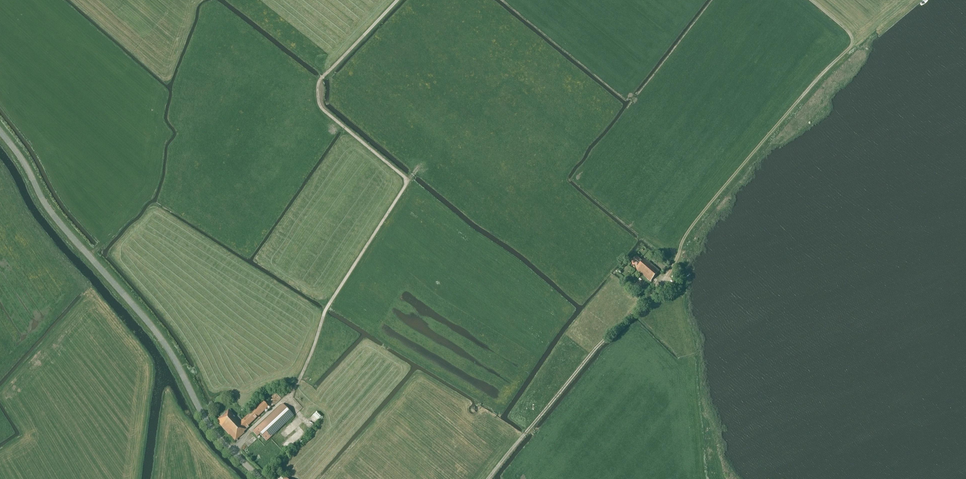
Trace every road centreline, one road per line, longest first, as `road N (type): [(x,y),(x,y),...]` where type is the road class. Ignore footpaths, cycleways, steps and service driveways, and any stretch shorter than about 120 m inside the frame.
road 1 (tertiary): [(261,478),(213,430),(164,345),(59,223),(0,133)]

